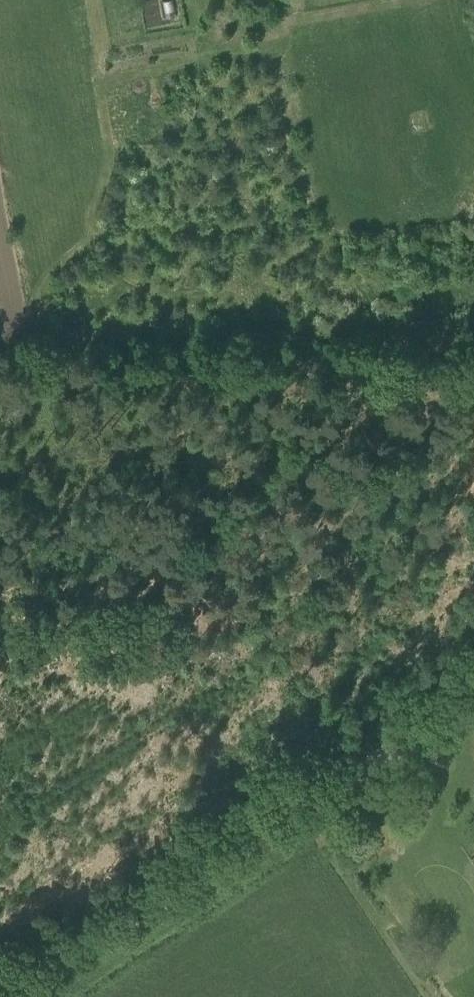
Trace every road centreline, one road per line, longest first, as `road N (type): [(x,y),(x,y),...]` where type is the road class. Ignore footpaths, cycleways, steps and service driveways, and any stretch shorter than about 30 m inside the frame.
road 1 (unclassified): [(10,996),(473,695)]

